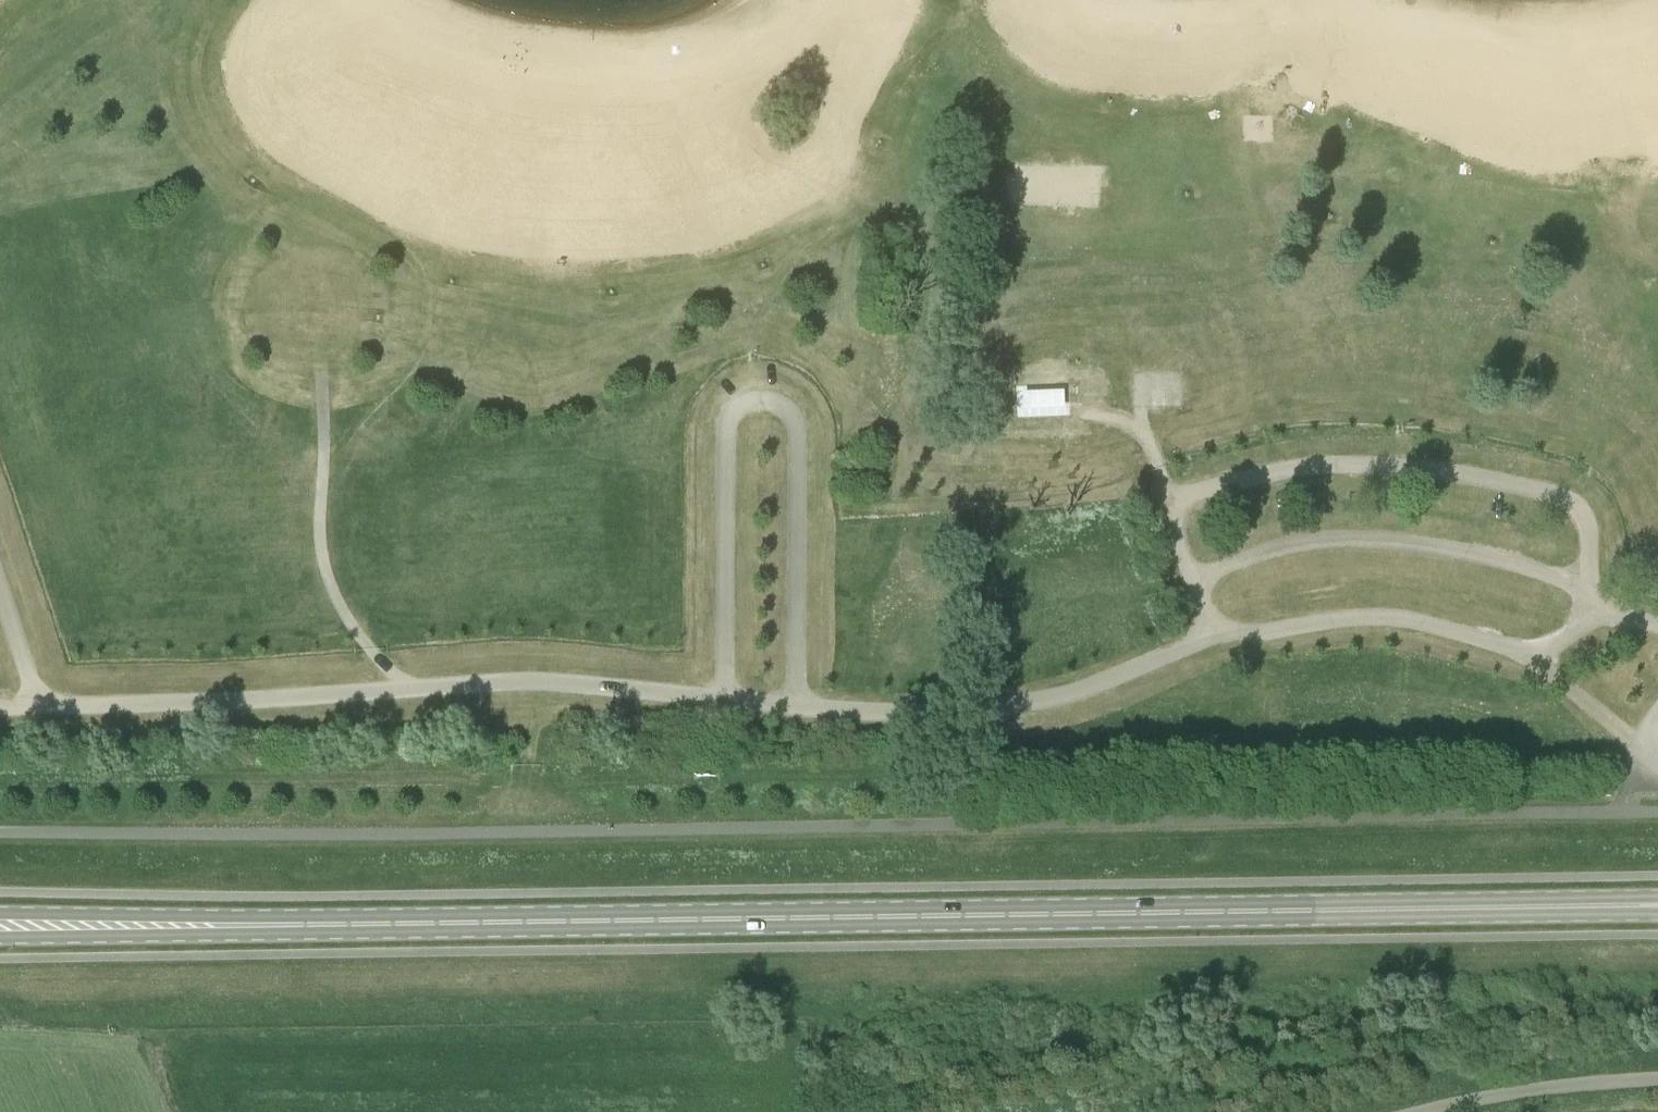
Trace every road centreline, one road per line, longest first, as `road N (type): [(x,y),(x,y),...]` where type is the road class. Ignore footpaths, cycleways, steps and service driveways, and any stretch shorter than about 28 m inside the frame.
road 1 (primary): [(0,925),(1633,905)]
road 2 (unclassified): [(1422,1111),(1530,1091),(1657,1080)]

